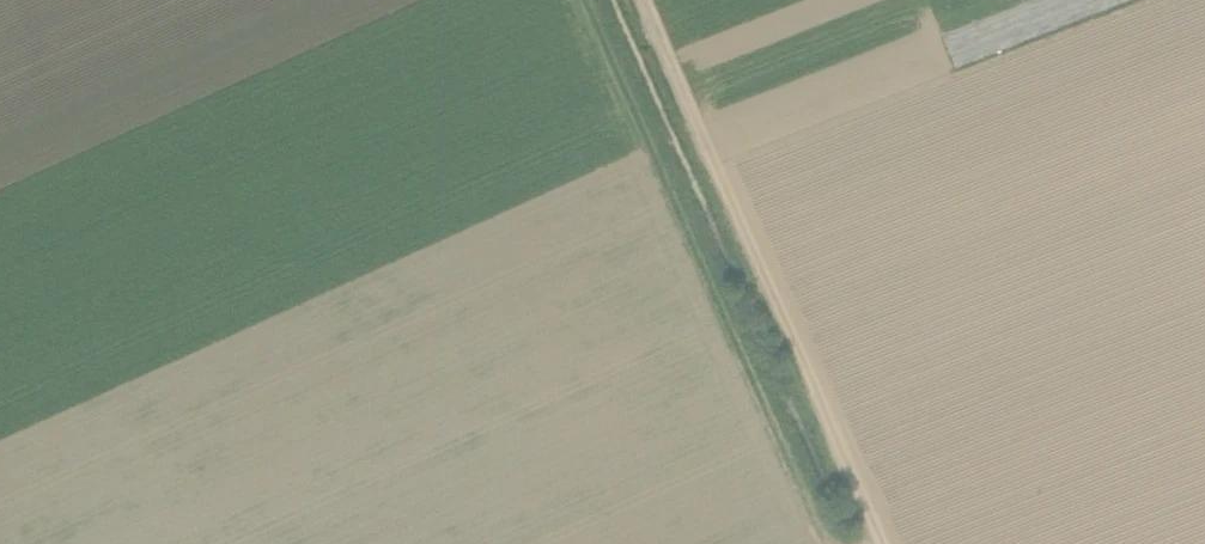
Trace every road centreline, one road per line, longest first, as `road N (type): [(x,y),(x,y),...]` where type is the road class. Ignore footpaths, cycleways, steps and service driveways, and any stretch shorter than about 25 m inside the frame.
road 1 (track): [(886,543),(647,0)]

